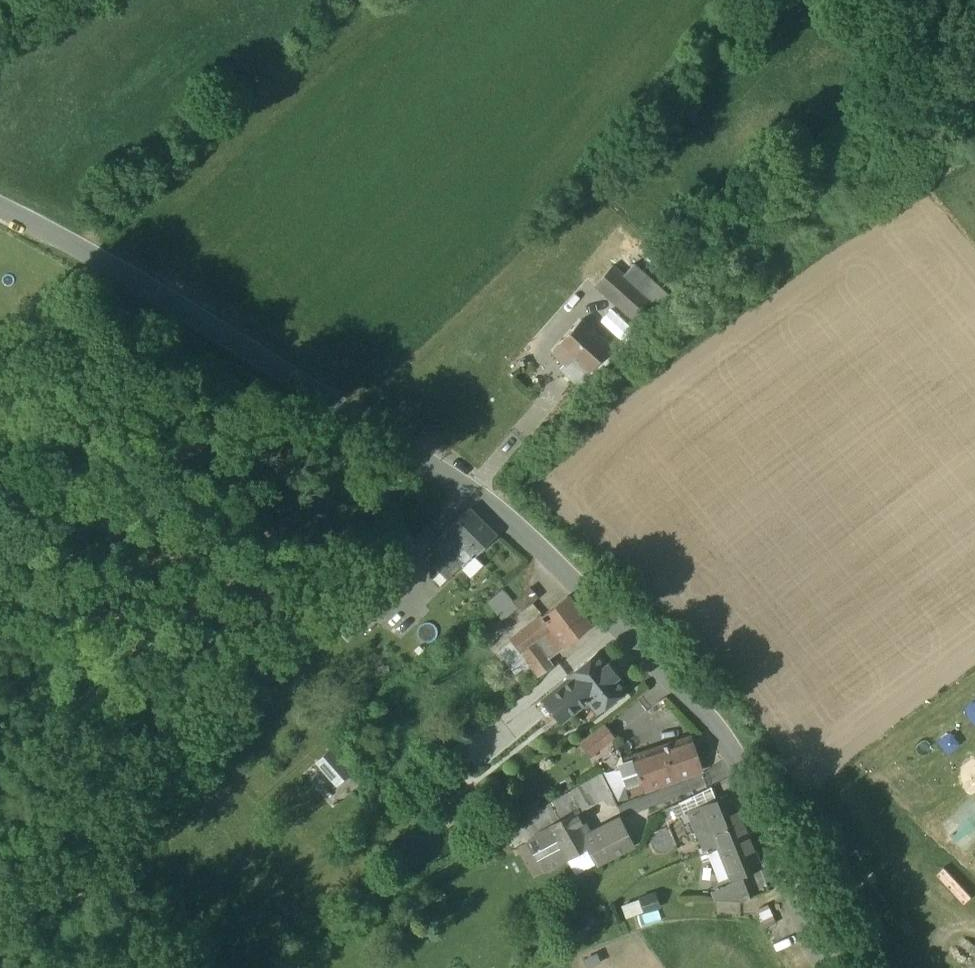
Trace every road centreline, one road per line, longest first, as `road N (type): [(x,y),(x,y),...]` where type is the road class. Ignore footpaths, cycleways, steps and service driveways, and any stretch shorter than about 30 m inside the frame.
road 1 (tertiary): [(824,967),(722,737),(539,546),(443,475),(149,287),(0,217)]
road 2 (track): [(149,287),(0,425)]

